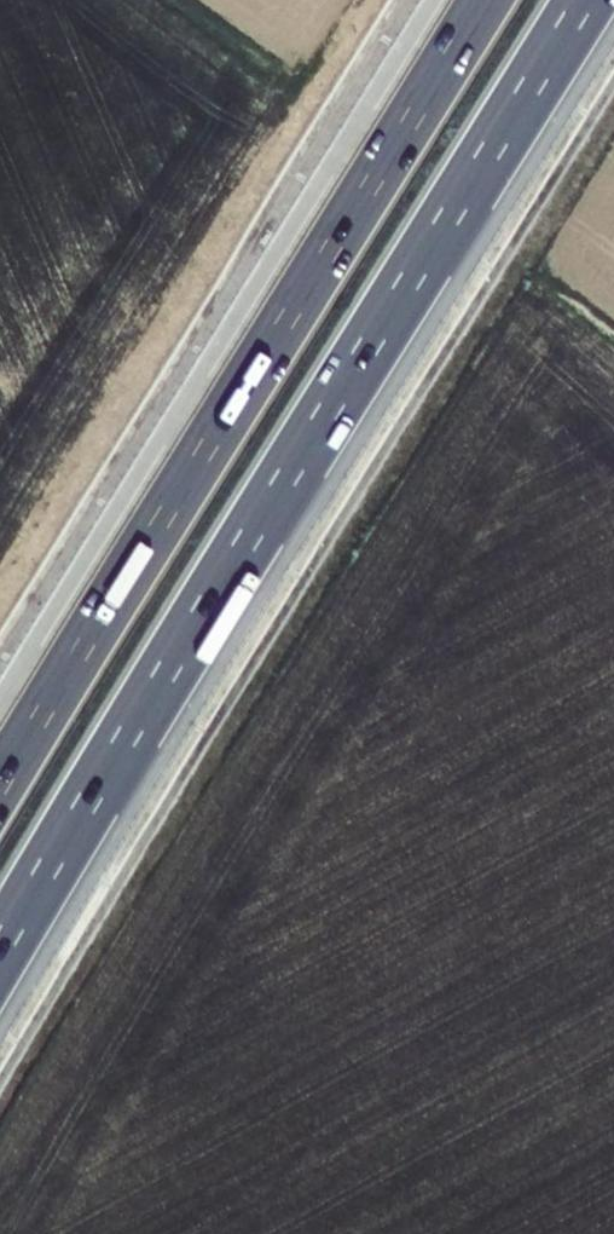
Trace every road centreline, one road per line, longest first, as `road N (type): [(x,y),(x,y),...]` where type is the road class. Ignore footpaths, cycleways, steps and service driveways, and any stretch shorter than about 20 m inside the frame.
road 1 (motorway): [(0,948),(293,454),(583,0)]
road 2 (motorway): [(480,0),(244,394),(0,777)]

